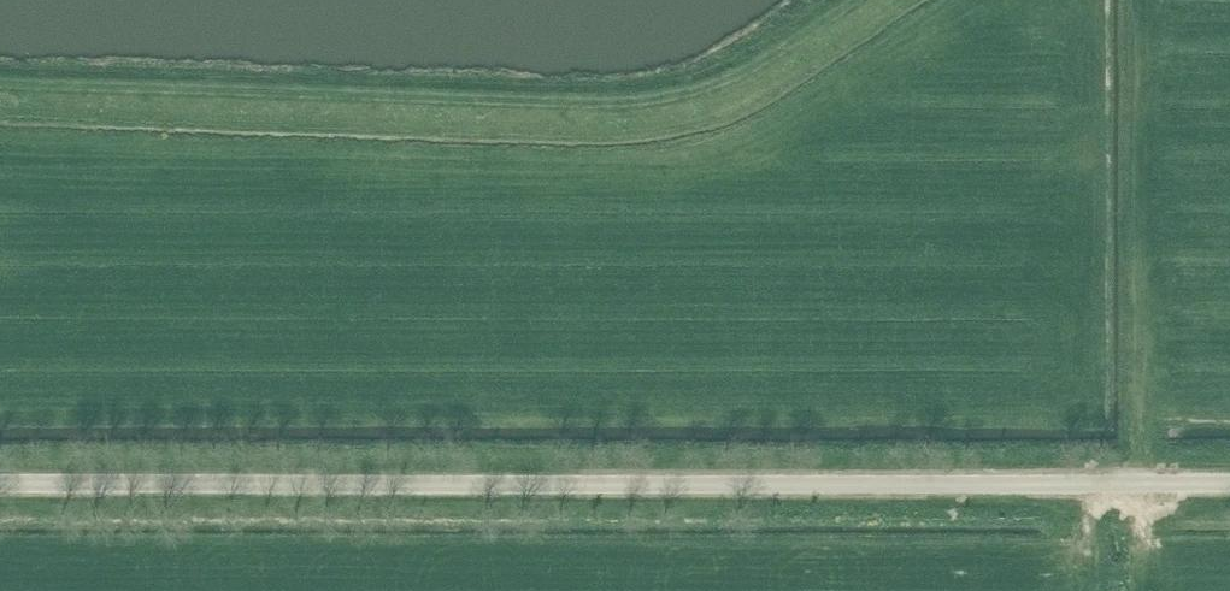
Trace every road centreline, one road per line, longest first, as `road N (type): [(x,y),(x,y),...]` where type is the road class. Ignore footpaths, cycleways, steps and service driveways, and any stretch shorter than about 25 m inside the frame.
road 1 (unclassified): [(0,483),(1229,484)]
road 2 (track): [(851,0),(696,90),(627,99),(0,81)]

